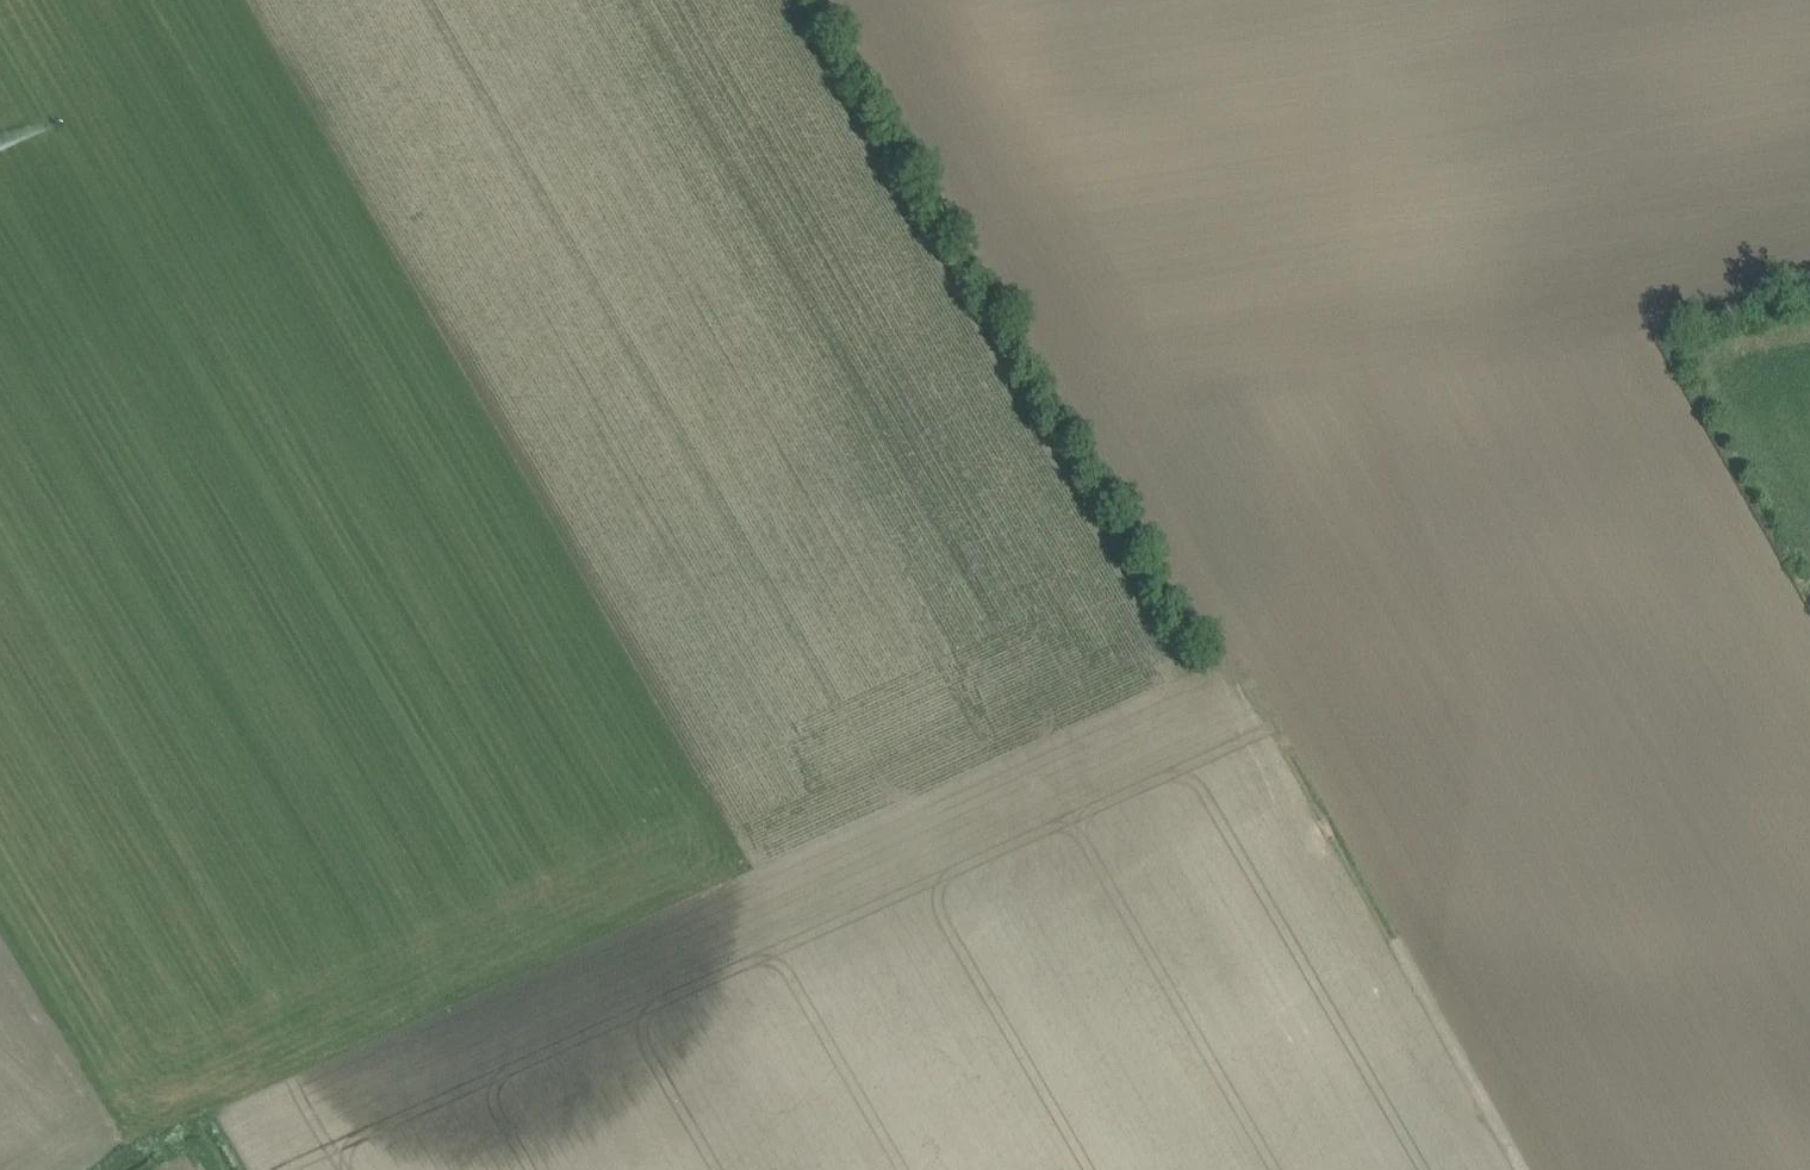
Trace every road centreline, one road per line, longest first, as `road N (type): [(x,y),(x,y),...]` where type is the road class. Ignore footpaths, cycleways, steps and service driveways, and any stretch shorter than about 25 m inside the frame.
road 1 (track): [(1394,936),(1525,1169)]

